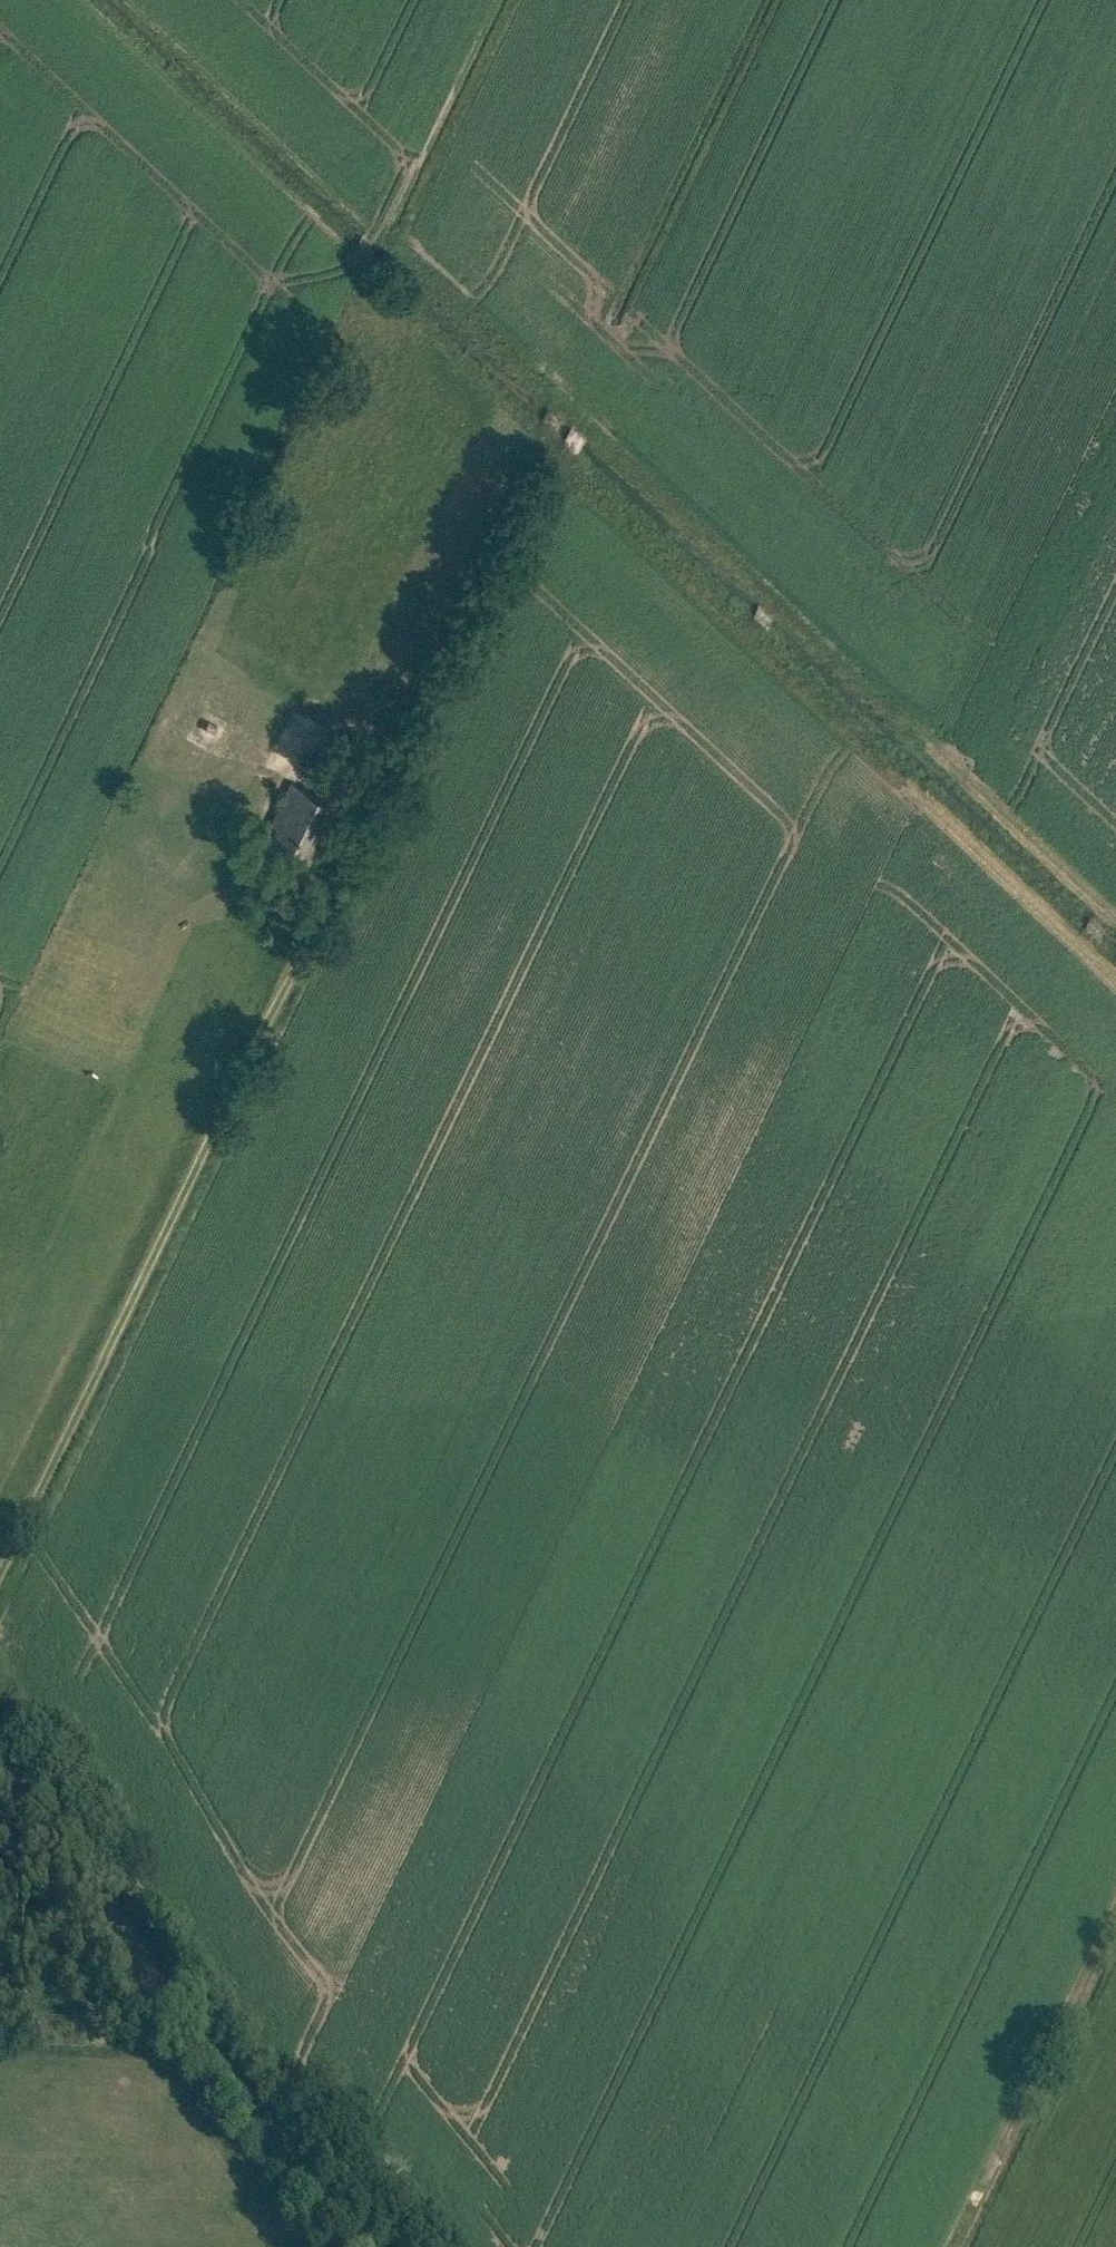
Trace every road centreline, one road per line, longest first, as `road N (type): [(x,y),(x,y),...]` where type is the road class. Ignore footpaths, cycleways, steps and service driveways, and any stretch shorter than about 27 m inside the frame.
road 1 (track): [(0,1564),(552,450)]
road 2 (unclassified): [(360,2246),(0,1745)]

